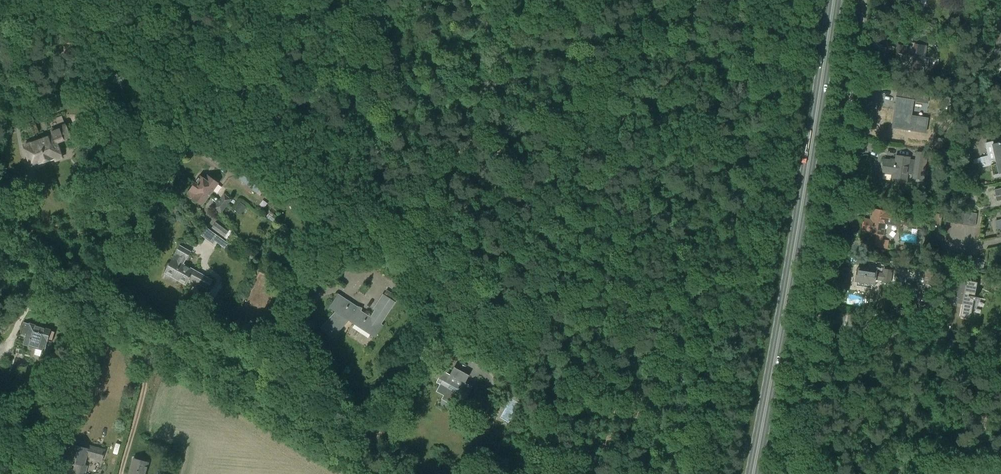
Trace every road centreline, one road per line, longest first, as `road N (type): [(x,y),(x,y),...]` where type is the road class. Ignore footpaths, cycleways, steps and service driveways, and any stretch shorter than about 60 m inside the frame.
road 1 (primary): [(753,473),(834,0)]
road 2 (unclassified): [(88,301),(128,214),(195,127),(271,0)]
road 3 (unclassified): [(380,473),(88,301)]
road 4 (residential): [(814,314),(862,0)]
road 5 (residential): [(1000,352),(814,314)]
road 6 (unclassified): [(40,473),(88,301)]
road 7 (unclassified): [(789,473),(814,314)]

